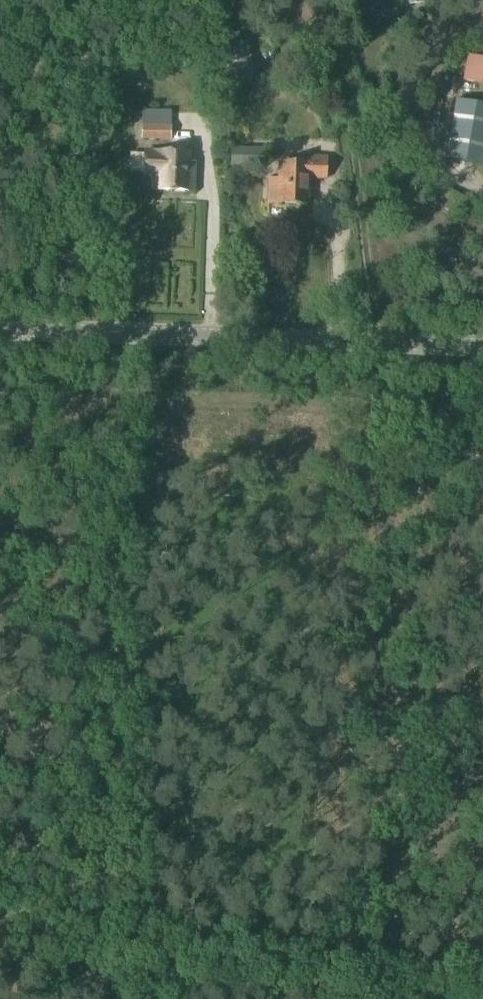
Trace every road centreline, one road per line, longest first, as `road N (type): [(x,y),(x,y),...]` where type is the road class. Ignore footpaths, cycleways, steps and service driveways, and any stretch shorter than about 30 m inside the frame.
road 1 (track): [(398,998),(375,342)]
road 2 (tertiary): [(482,346),(0,330)]
road 3 (track): [(0,964),(367,998)]
road 4 (track): [(336,0),(375,342)]

